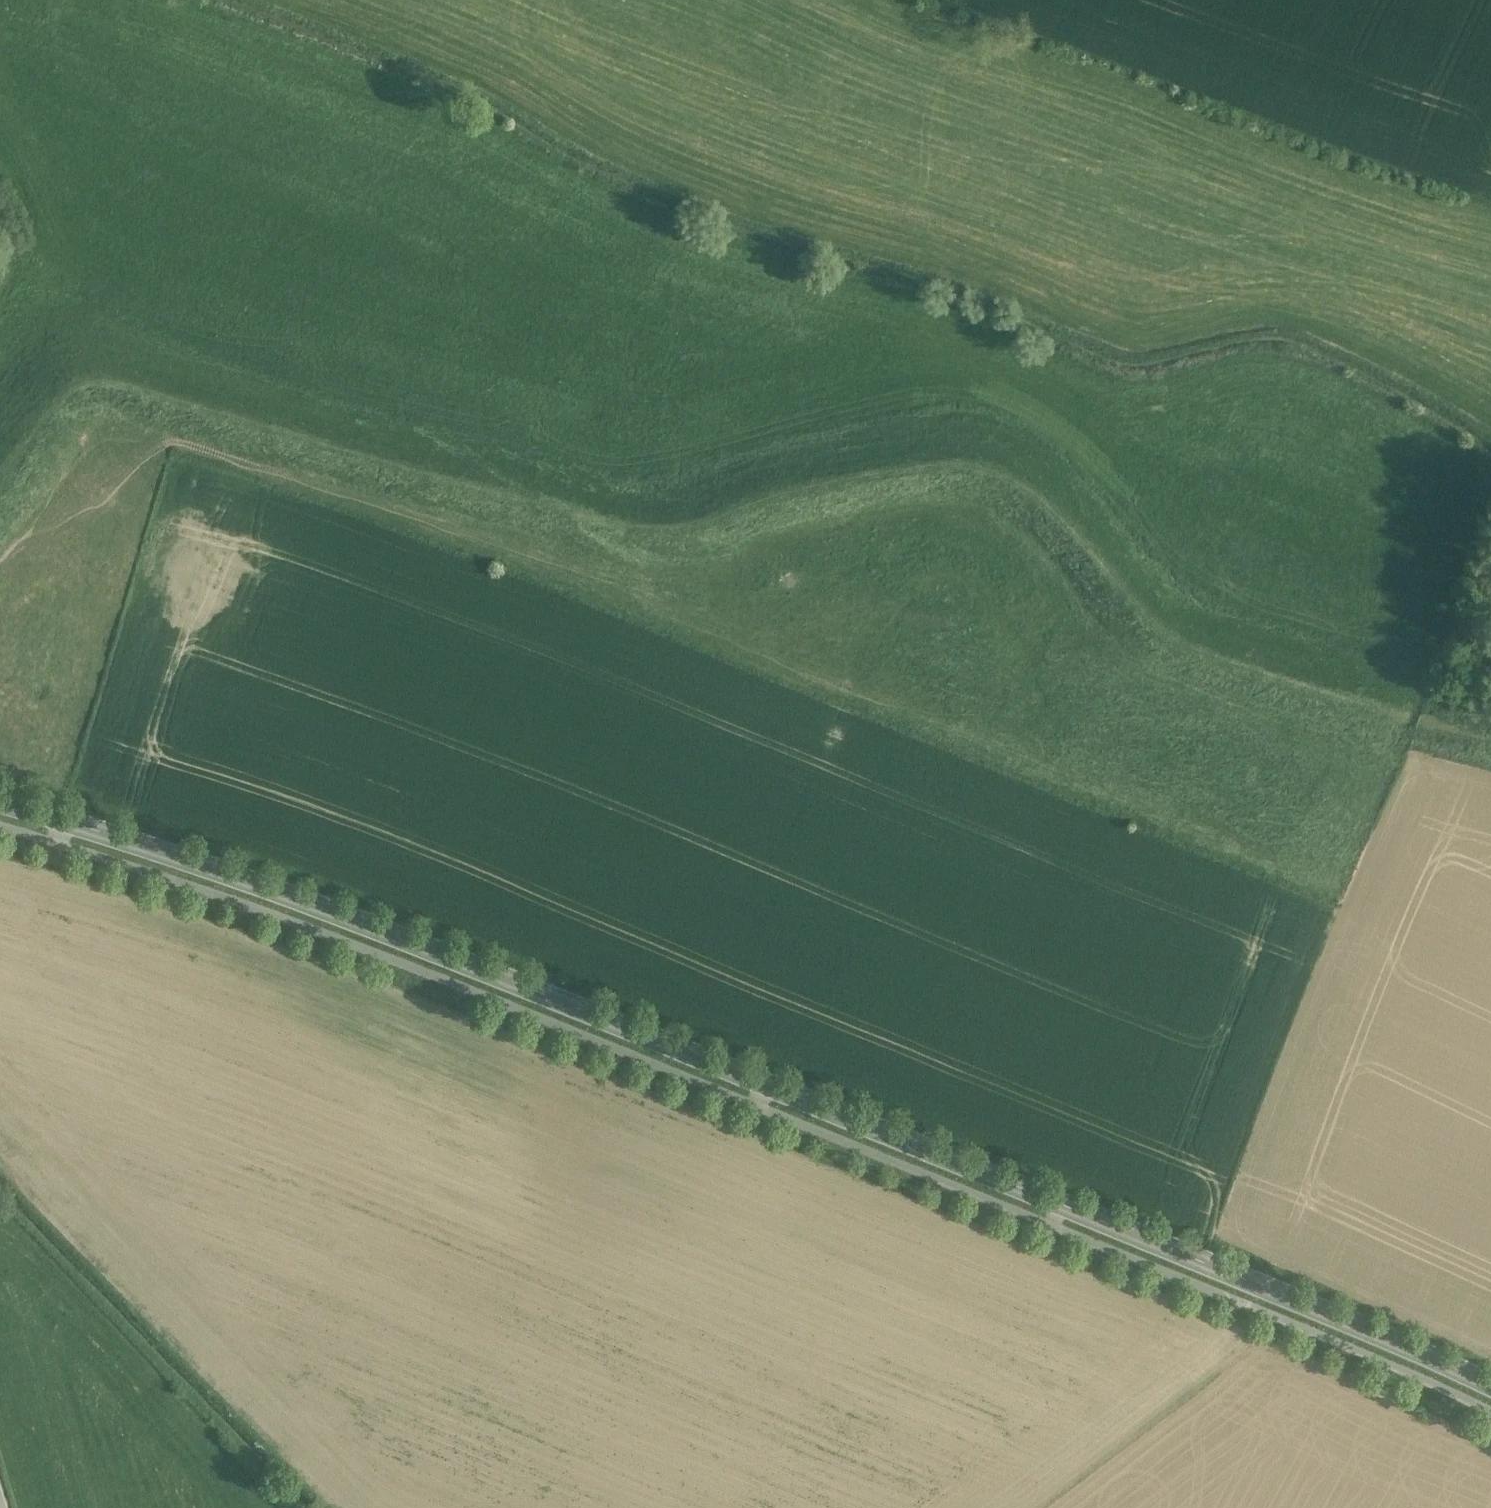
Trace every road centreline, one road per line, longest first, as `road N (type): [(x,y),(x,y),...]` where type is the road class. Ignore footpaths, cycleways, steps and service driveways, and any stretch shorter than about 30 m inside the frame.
road 1 (tertiary): [(0,806),(208,868),(537,994),(1490,1391)]

